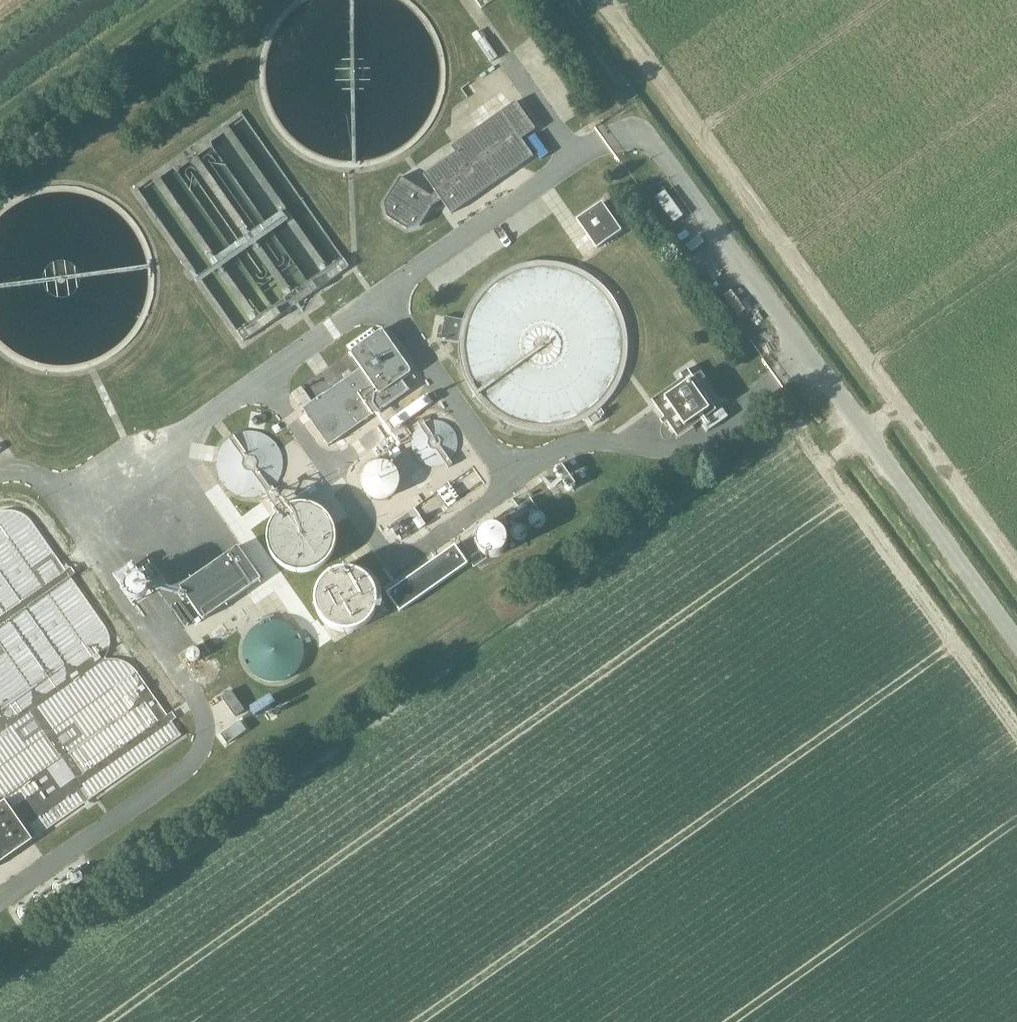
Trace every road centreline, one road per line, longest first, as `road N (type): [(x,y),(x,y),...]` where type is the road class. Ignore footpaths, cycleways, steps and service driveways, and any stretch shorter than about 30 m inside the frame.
road 1 (unclassified): [(1016,644),(646,130)]
road 2 (track): [(172,0),(0,120)]
road 3 (track): [(646,130),(553,0)]

